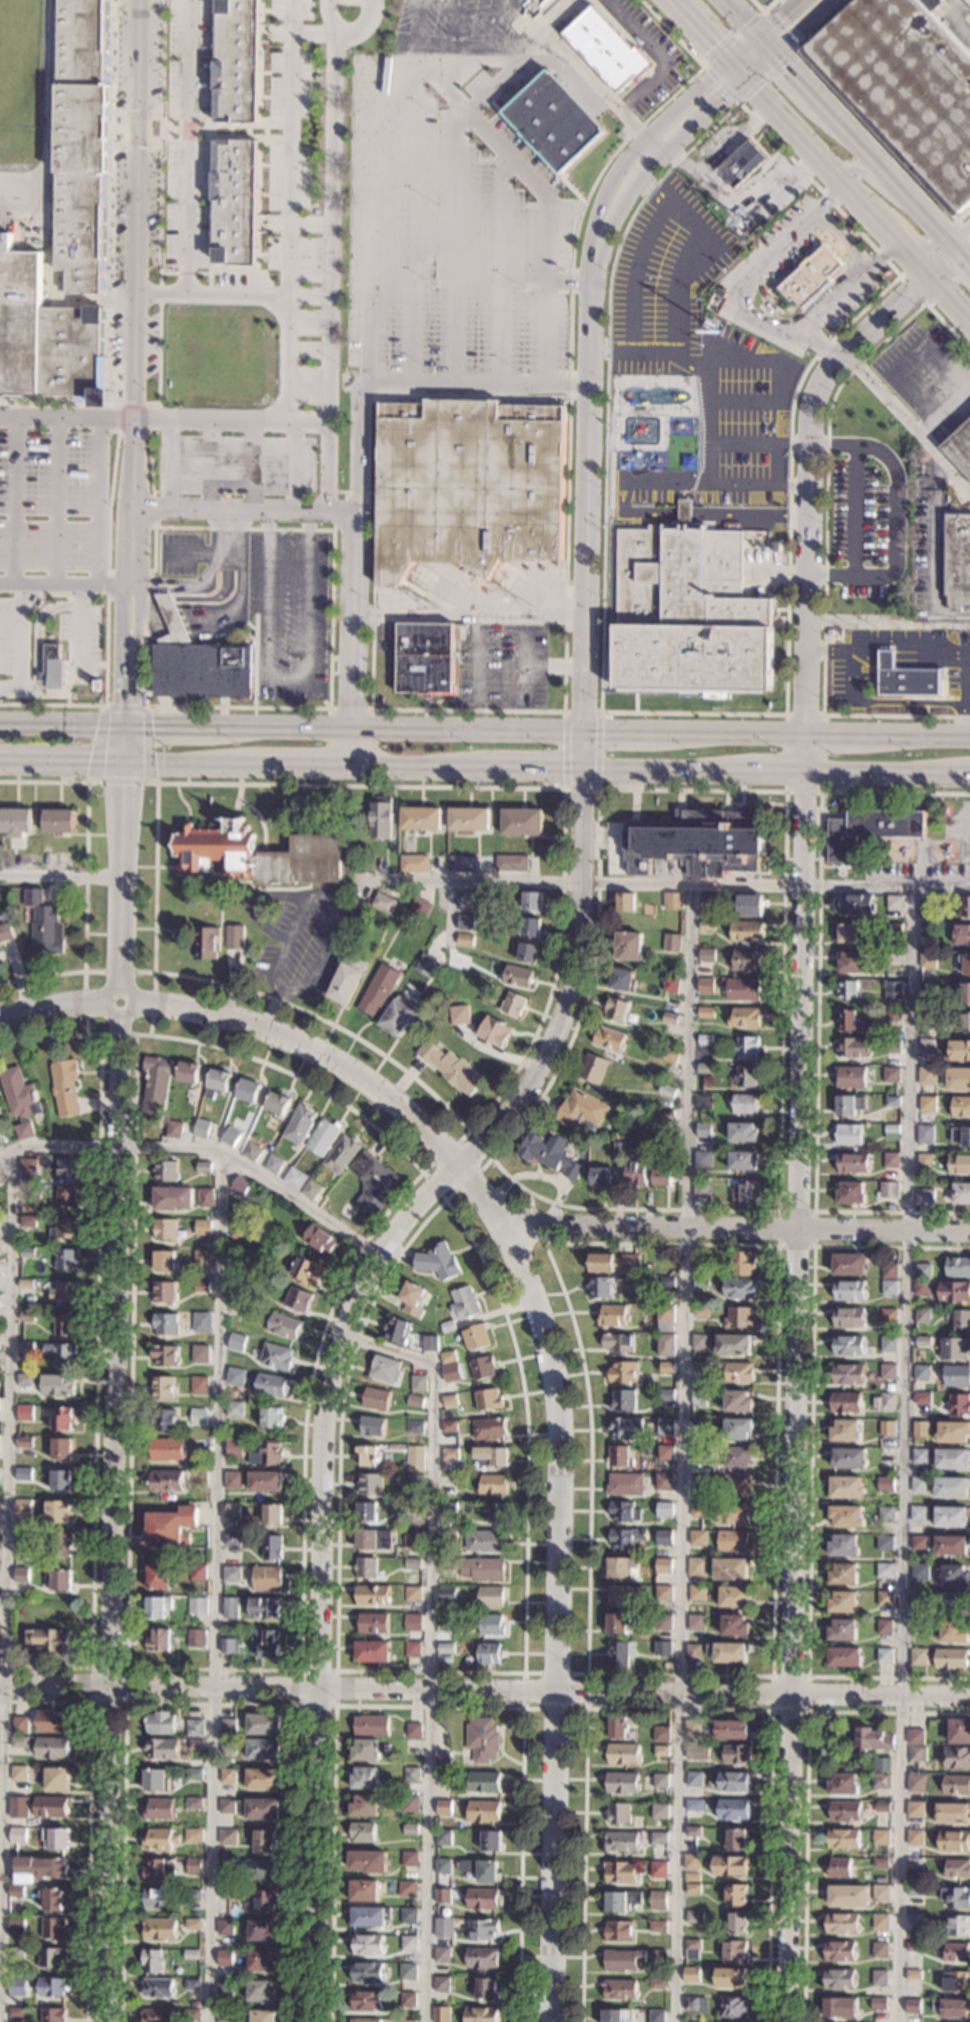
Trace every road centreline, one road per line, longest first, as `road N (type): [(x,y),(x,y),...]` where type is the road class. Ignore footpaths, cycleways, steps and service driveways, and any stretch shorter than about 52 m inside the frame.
road 1 (residential): [(106,2021),(128,764)]
road 2 (residential): [(787,2021),(802,773)]
road 3 (residential): [(969,1701),(0,1686)]
road 4 (residential): [(316,2021),(327,1389),(339,1335),(377,1253),(458,1166)]
road 5 (residential): [(549,2021),(557,1425),(525,1279),(504,1229)]
road 6 (residential): [(135,0),(130,726)]
road 7 (residential): [(458,1166),(404,1111),(339,1064),(265,1029),(172,1006),(121,1003),(0,1019)]
road 8 (residential): [(969,1235),(504,1229)]
road 9 (residential): [(583,732),(590,279)]
road 10 (residential): [(458,1166),(501,1122),(538,1066),(568,995),(578,937),(583,770)]
road 11 (primary): [(583,732),(209,727)]
road 12 (residential): [(803,733),(814,394)]
road 13 (residential): [(351,766),(351,514)]
road 14 (residential): [(728,61),(618,170),(600,209),(598,241)]
road 15 (residential): [(598,241),(653,167),(745,79)]
road 16 (primary): [(745,79),(884,228)]
road 17 (primary): [(958,252),(826,107)]
road 18 (residential): [(930,277),(843,354),(814,394)]
road 19 (primary): [(802,773),(967,775)]
road 20 (primary): [(583,770),(744,772)]
road 21 (primary): [(803,733),(653,732)]
road 22 (primary): [(351,766),(481,768)]
road 23 (primary): [(130,726),(0,725)]
road 24 (primary): [(0,763),(128,764)]

